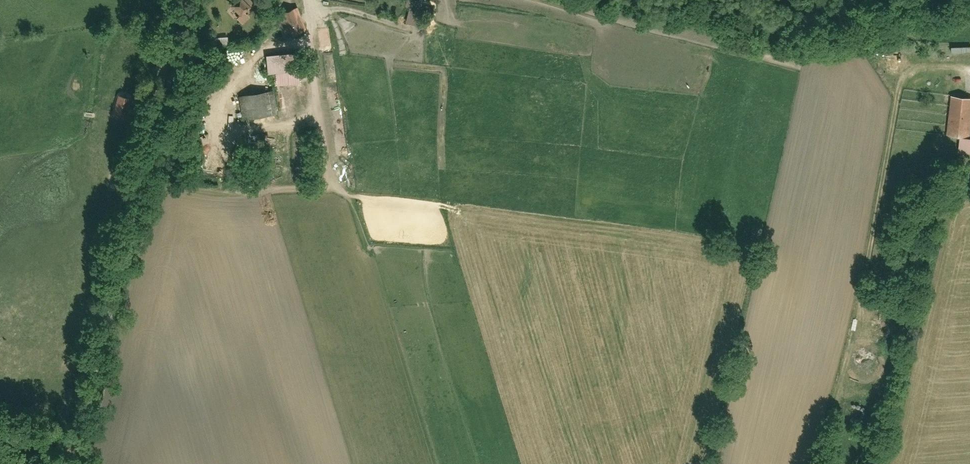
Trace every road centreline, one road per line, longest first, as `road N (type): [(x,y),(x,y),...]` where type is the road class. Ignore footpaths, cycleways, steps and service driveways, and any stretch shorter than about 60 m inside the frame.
road 1 (residential): [(170,0),(168,89),(72,463)]
road 2 (track): [(816,463),(861,315),(900,87),(914,68),(969,73)]

